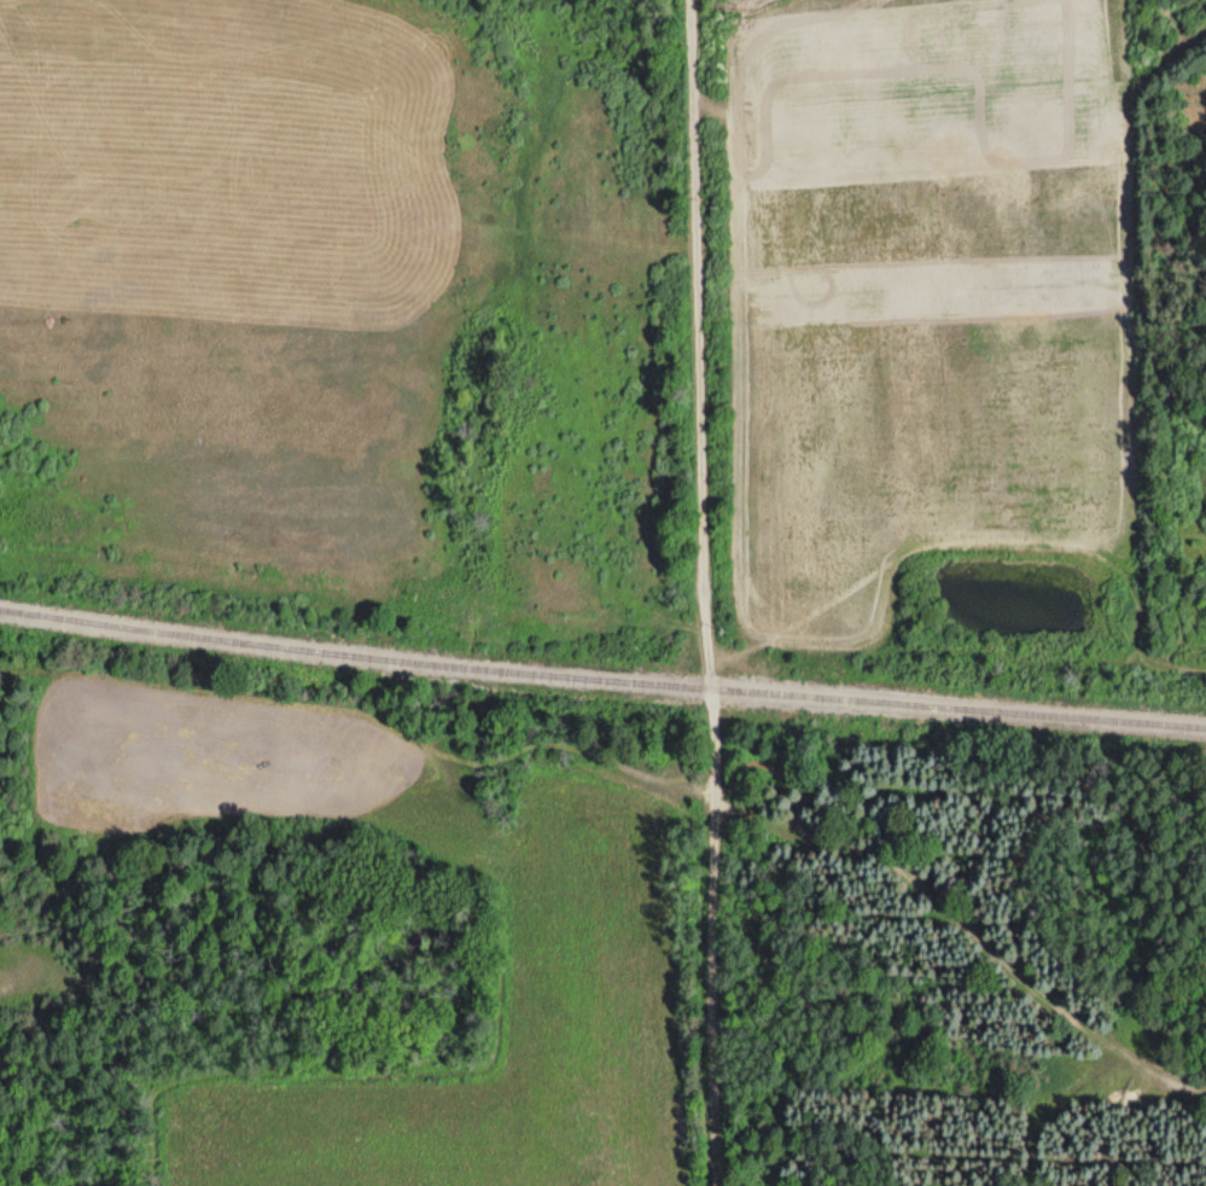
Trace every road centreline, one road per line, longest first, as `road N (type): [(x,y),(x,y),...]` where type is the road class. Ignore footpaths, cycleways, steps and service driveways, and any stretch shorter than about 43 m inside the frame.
road 1 (residential): [(715,1185),(688,0)]

